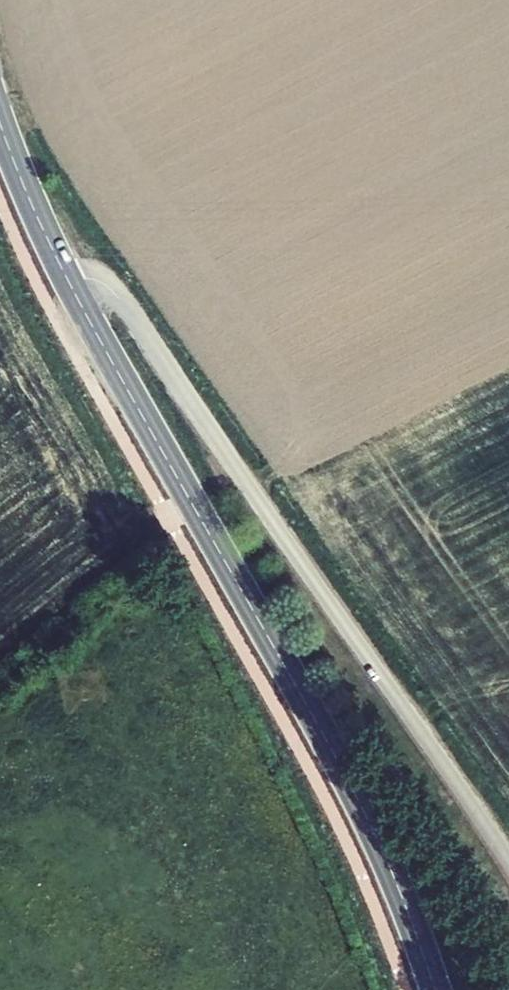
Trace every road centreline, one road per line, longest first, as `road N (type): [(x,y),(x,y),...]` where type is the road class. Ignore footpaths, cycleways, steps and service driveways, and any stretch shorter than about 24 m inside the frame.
road 1 (primary): [(436,989),(341,767),(69,282)]
road 2 (residential): [(508,861),(120,299),(102,280),(69,282)]
road 3 (primary): [(69,282),(0,123)]

